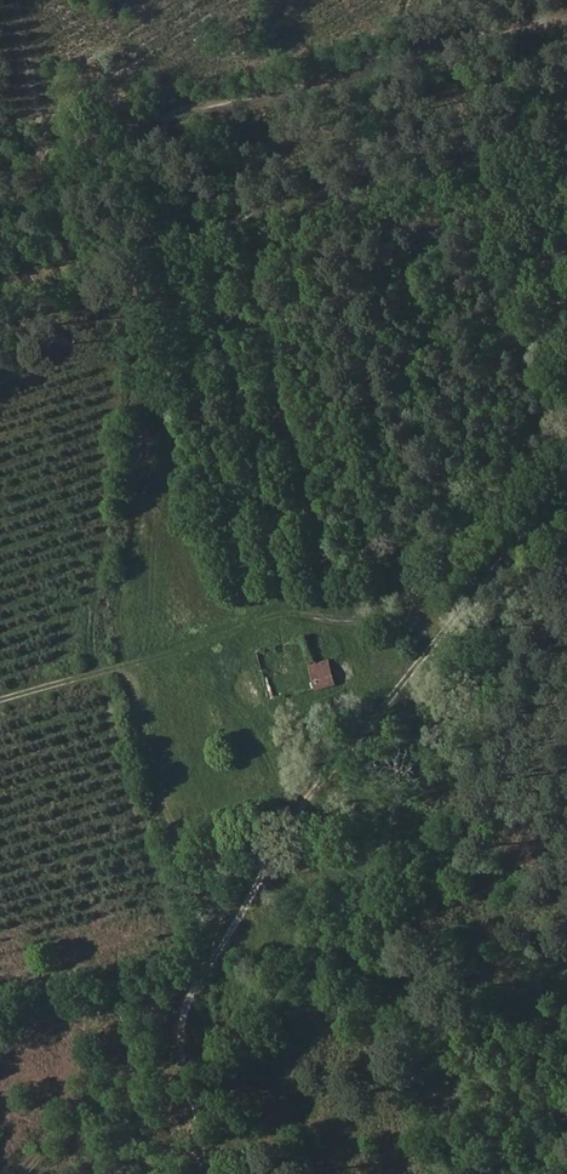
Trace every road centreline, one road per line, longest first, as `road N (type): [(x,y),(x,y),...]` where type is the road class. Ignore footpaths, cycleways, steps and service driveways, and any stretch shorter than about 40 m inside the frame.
road 1 (track): [(456,620),(375,747),(400,820),(377,858),(271,879),(197,995),(185,1040),(216,1173)]
road 2 (track): [(0,702),(300,611),(456,620)]
road 3 (track): [(456,620),(566,479)]
road 4 (track): [(13,0),(42,125)]

